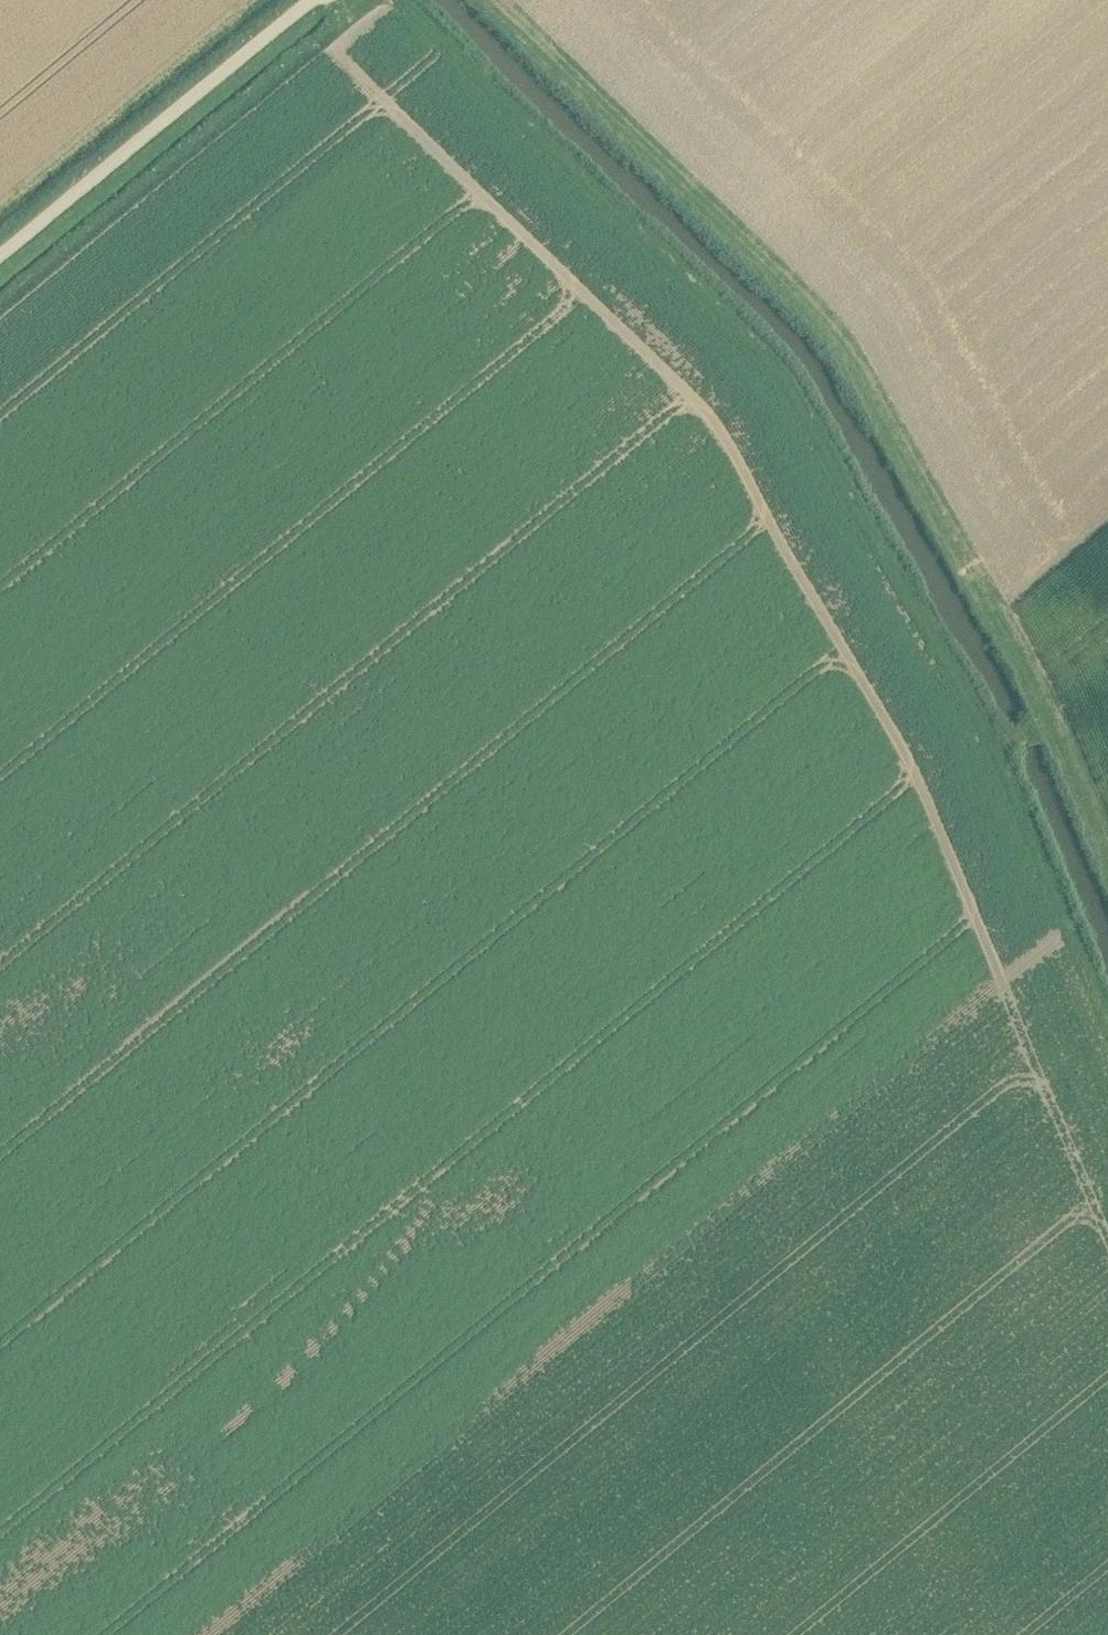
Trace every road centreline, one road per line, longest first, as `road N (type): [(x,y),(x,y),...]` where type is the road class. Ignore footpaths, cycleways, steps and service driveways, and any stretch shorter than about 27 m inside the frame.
road 1 (unclassified): [(0,261),(314,0)]

